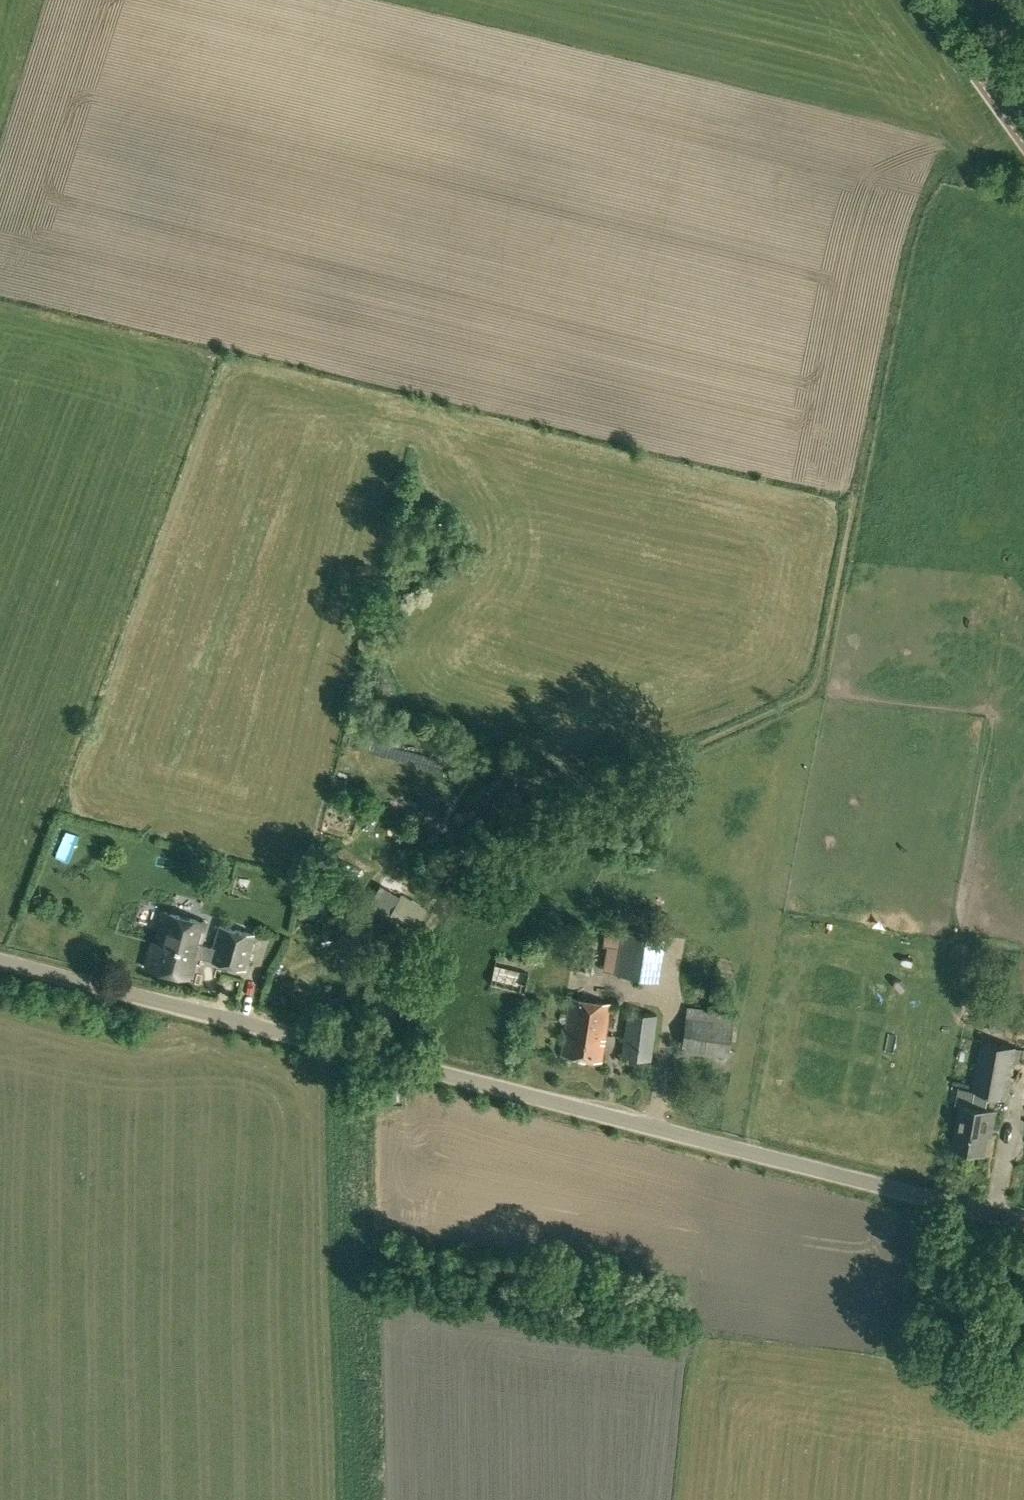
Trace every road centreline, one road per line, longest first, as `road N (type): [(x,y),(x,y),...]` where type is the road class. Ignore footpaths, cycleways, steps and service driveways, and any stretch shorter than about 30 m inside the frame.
road 1 (unclassified): [(1023,1224),(0,963)]
road 2 (tertiary): [(1023,132),(930,0)]

